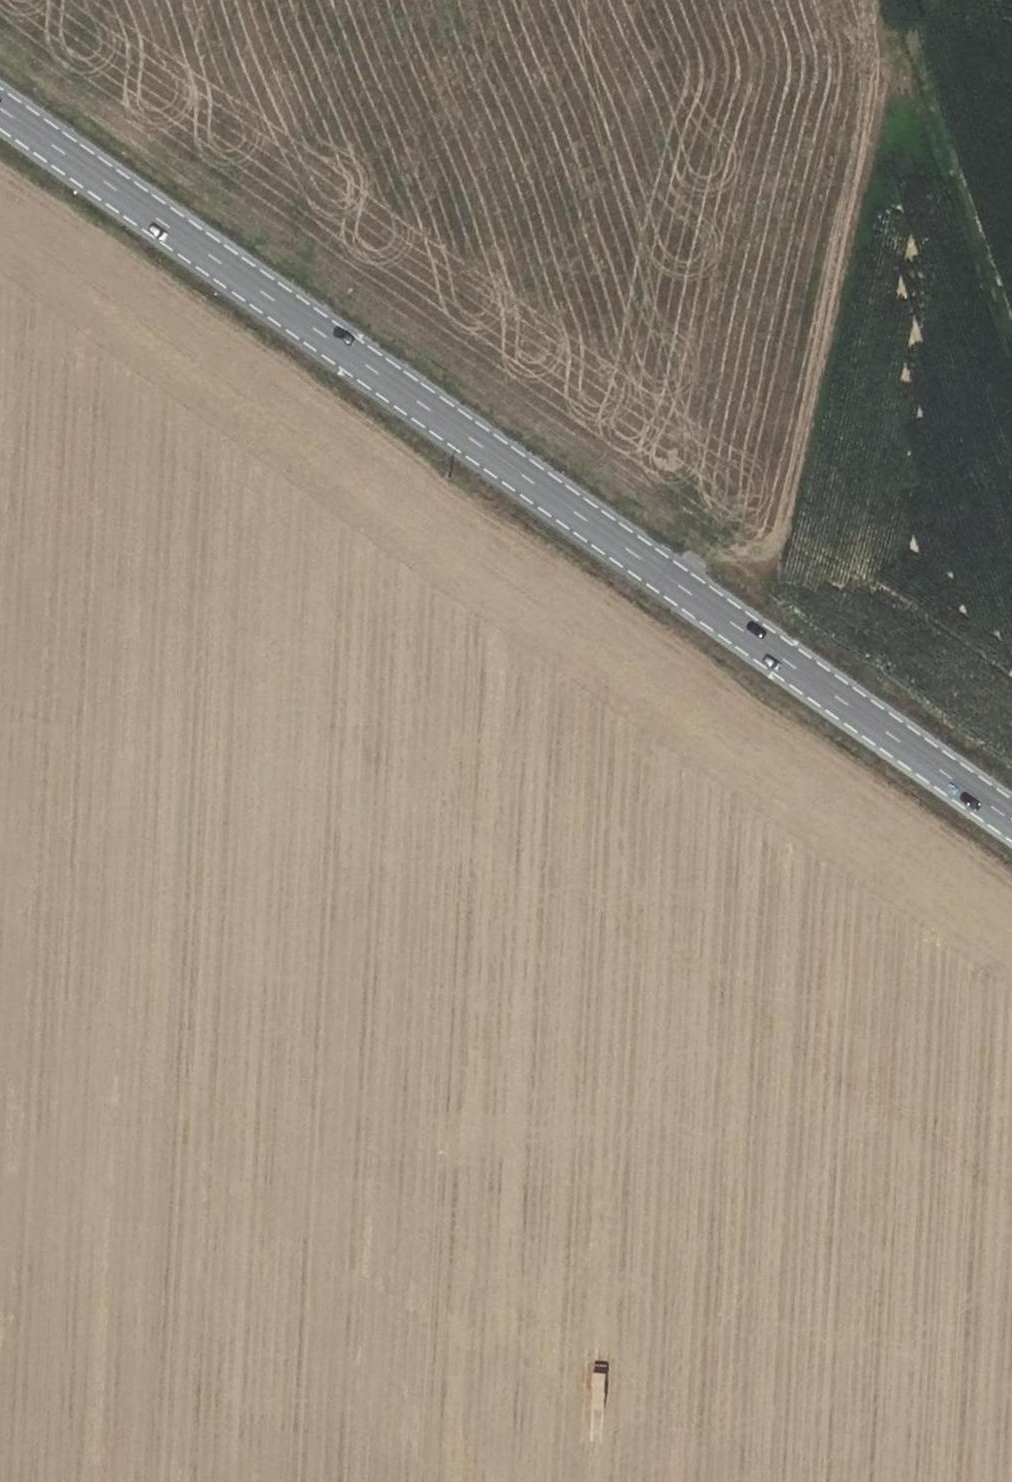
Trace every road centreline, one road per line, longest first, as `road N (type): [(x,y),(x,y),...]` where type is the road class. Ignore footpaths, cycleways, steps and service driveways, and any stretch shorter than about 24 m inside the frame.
road 1 (primary): [(0,111),(1011,821)]

